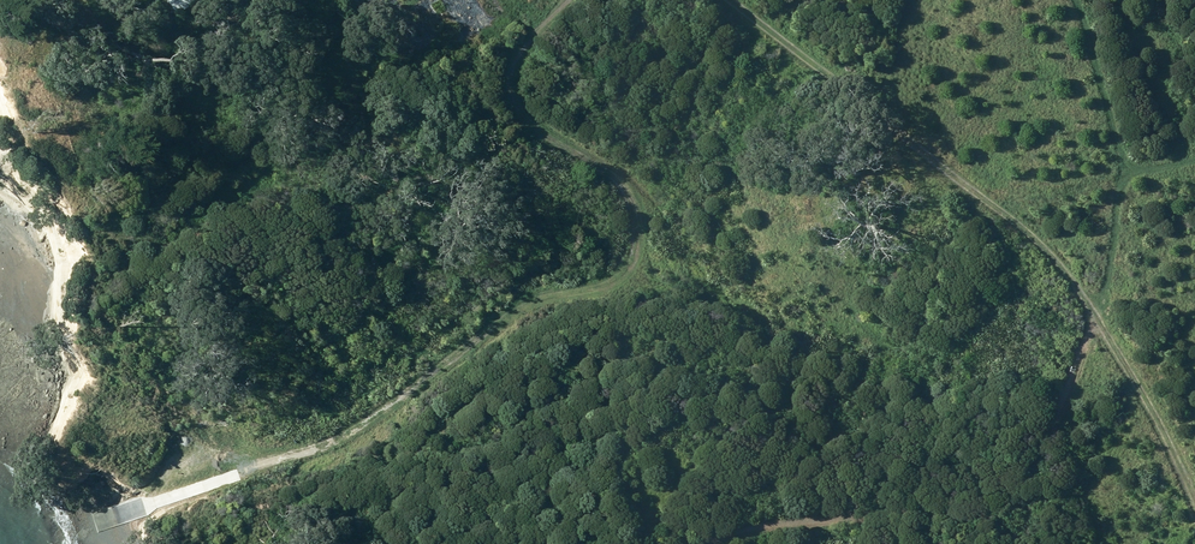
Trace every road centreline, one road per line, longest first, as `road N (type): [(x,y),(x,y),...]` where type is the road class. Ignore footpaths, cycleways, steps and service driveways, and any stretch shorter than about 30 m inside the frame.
road 1 (track): [(572,0),(509,67),(528,126),(637,191),(630,274),(558,291),(484,332),(399,400),(265,467),(199,479),(101,529)]
road 2 (track): [(729,0),(1037,241),(1159,423),(1194,496)]

